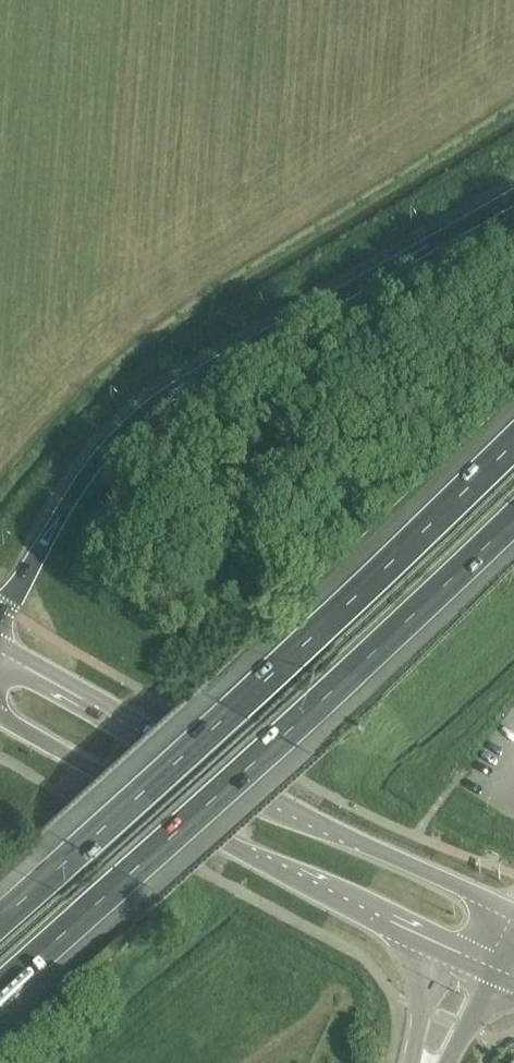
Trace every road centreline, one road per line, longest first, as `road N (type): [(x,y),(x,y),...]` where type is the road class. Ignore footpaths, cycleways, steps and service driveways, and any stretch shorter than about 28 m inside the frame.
road 1 (motorway): [(513,441),(0,918)]
road 2 (motorway): [(0,988),(513,518)]
road 3 (motorway): [(513,197),(169,392),(93,464),(0,623)]
road 4 (primary): [(513,914),(340,833),(0,644)]
road 5 (primary): [(0,714),(477,970)]

